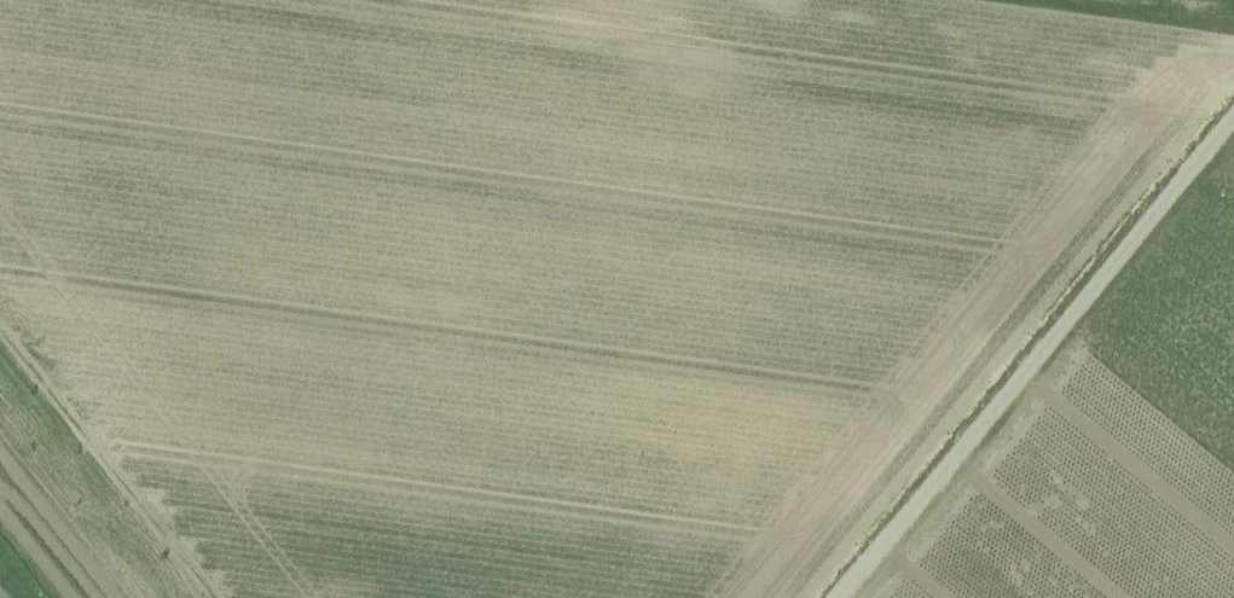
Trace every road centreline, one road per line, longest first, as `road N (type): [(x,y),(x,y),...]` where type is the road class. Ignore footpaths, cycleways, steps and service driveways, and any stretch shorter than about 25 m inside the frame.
road 1 (track): [(837,597),(1233,116)]

